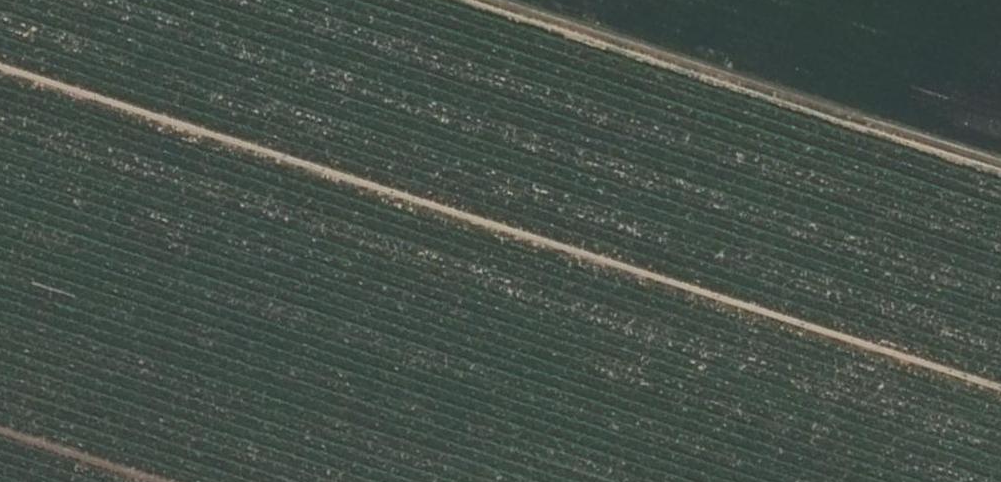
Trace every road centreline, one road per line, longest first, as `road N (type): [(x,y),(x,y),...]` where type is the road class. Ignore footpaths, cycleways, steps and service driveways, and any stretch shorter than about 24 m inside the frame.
road 1 (track): [(477,0),(1000,168)]

